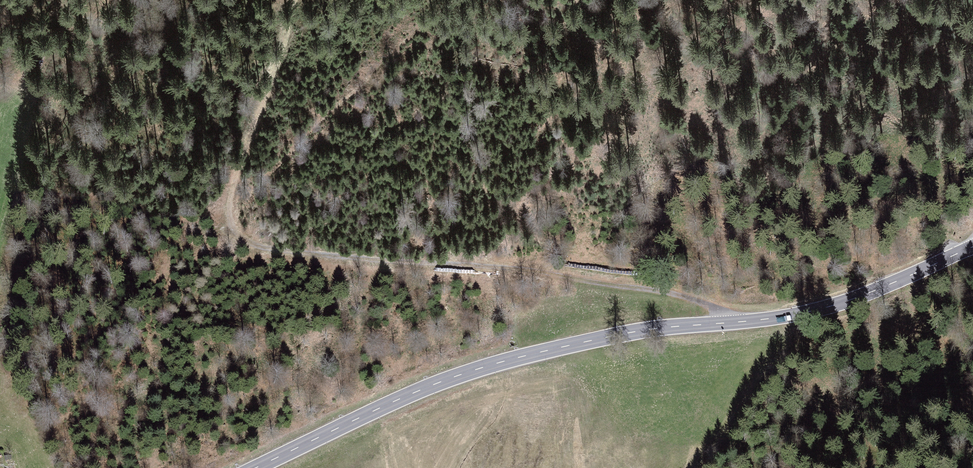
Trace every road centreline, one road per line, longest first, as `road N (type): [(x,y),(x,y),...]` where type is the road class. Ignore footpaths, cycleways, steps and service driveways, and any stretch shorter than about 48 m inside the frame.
road 1 (track): [(736,324),(690,299),(549,273),(314,254),(239,237),(226,214),(292,0)]
road 2 (tertiary): [(255,467),(462,376),(636,333),(801,314),(972,248)]

